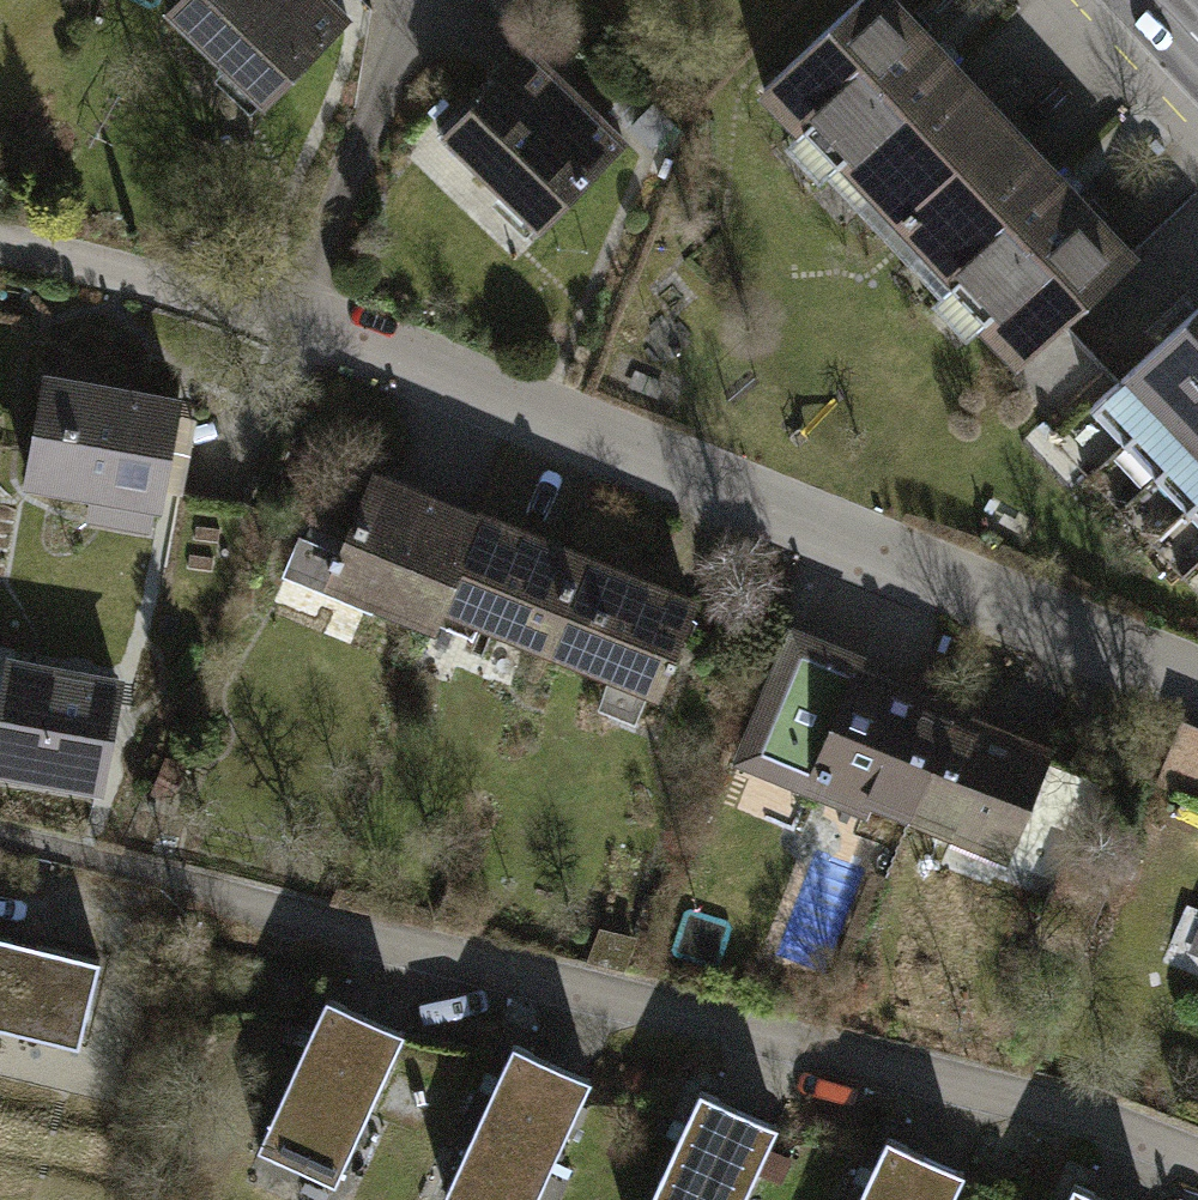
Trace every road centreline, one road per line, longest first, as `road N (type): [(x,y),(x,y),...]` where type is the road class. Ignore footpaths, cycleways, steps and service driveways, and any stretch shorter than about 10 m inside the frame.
road 1 (residential): [(186,883),(1019,1092),(1197,1156)]
road 2 (residential): [(309,323),(1197,695)]

